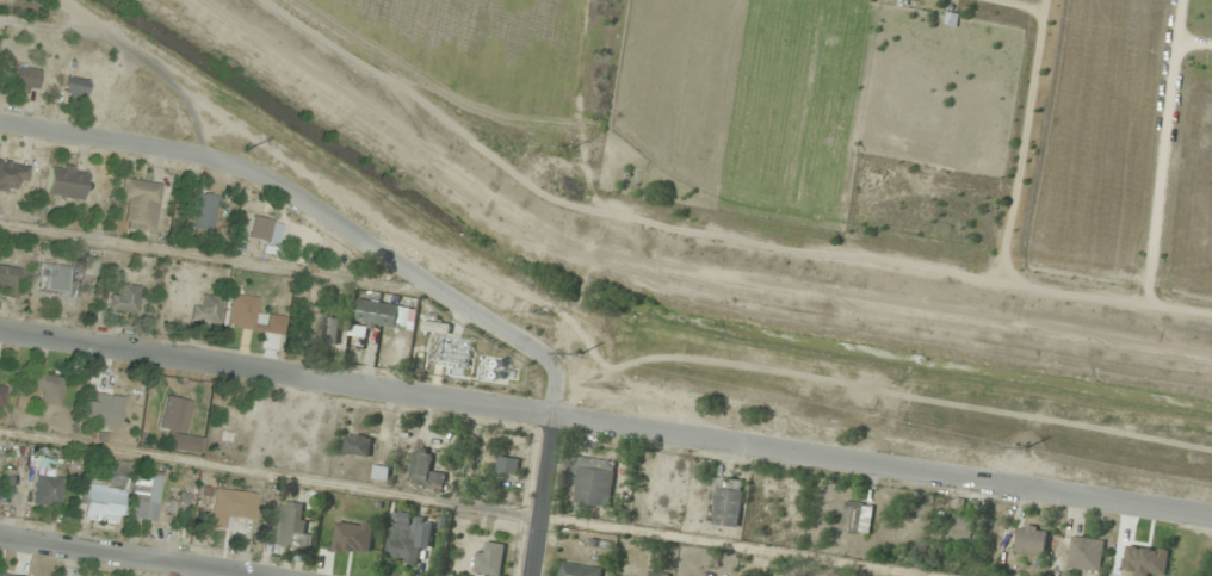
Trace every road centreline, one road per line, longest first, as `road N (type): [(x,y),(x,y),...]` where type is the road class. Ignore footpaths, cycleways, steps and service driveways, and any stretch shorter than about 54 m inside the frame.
road 1 (residential): [(1211,518),(0,335)]
road 2 (residential): [(562,425),(556,359),(259,165)]
road 3 (residential): [(259,165),(0,124)]
road 4 (residential): [(236,575),(0,540)]
road 5 (residential): [(562,425),(535,575)]

